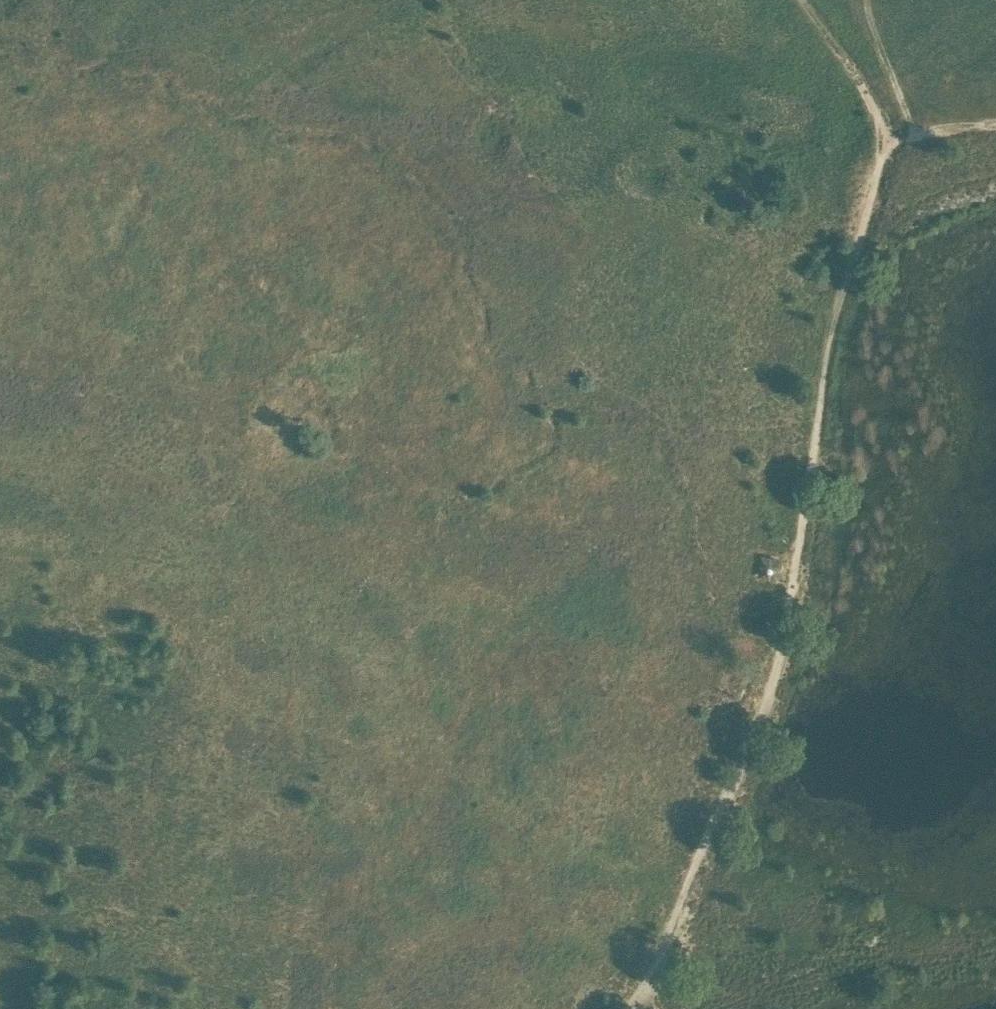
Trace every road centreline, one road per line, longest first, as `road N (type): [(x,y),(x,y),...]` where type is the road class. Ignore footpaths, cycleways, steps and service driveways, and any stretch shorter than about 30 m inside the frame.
road 1 (track): [(632,1008),(779,654),(828,350),(891,137)]
road 2 (track): [(891,137),(810,0)]

